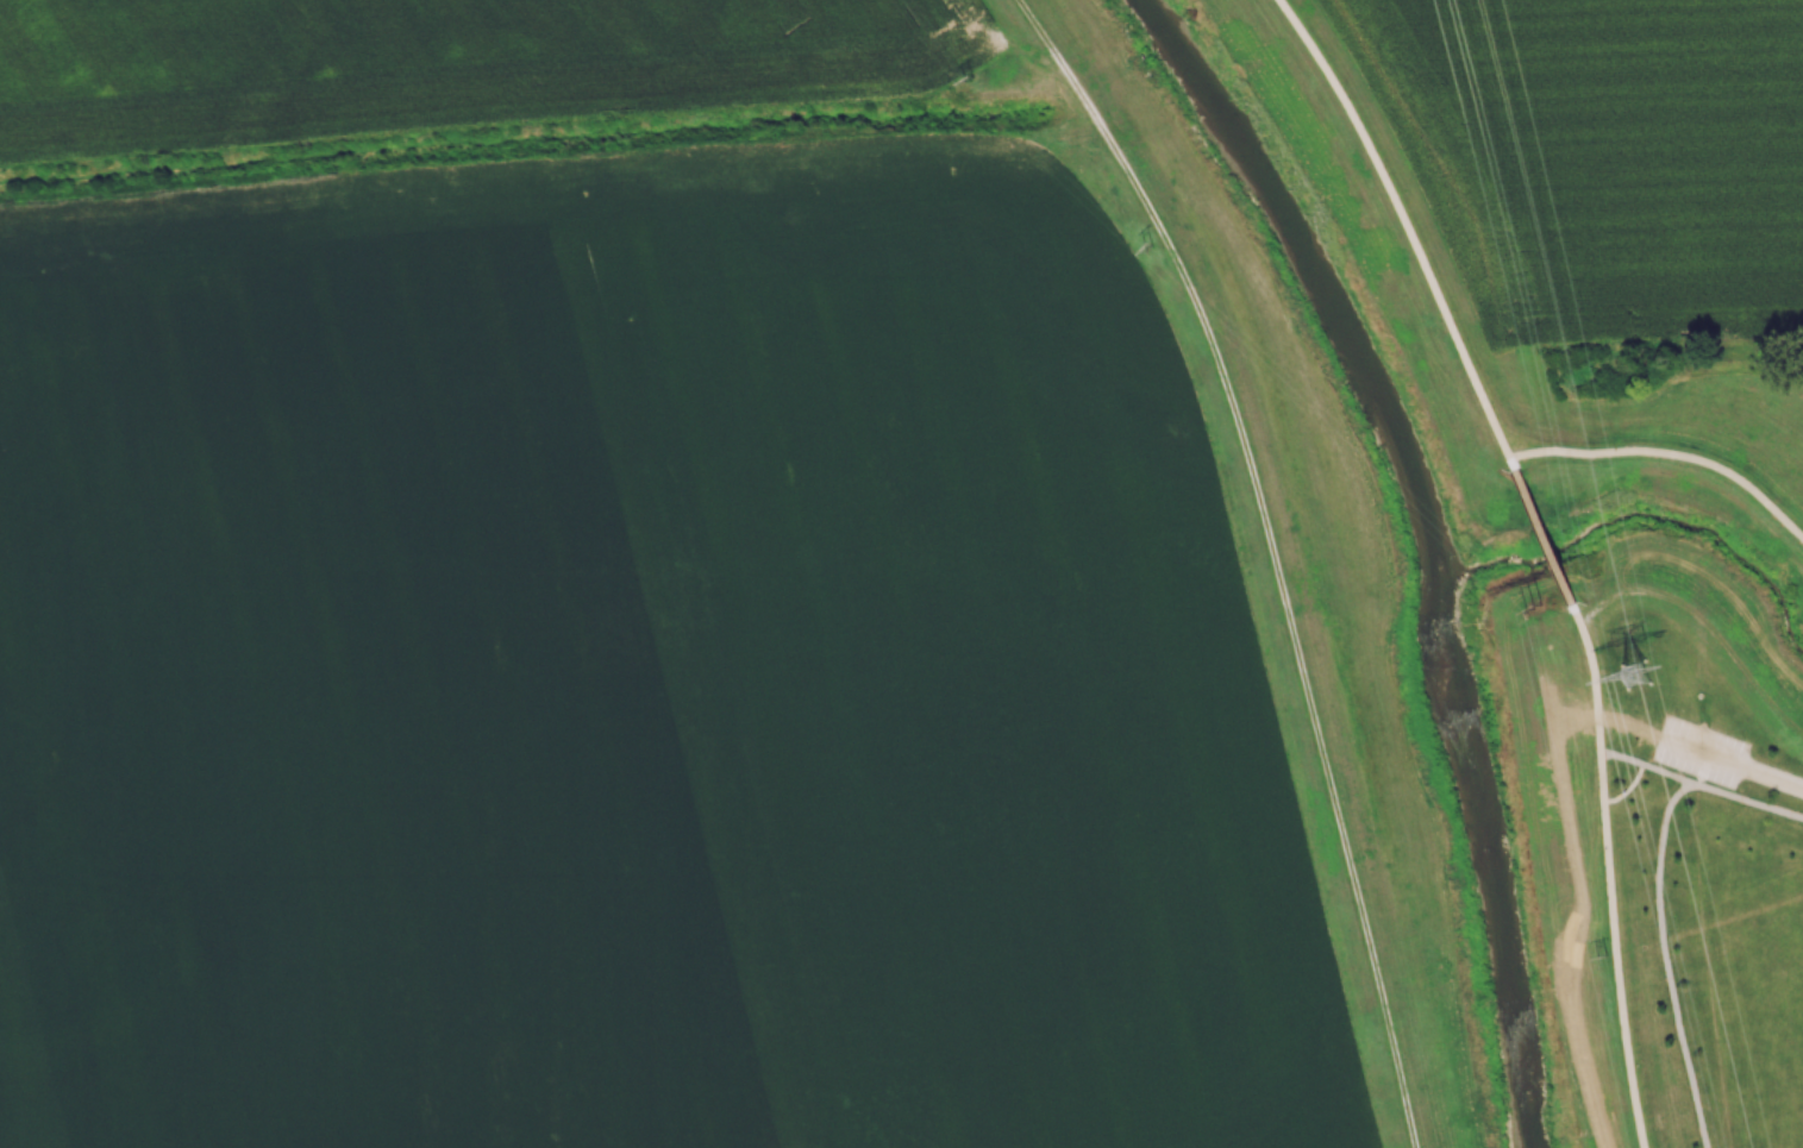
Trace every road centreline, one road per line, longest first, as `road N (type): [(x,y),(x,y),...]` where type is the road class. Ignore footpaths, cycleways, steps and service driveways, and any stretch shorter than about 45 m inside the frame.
road 1 (residential): [(1802,787),(1667,739)]

